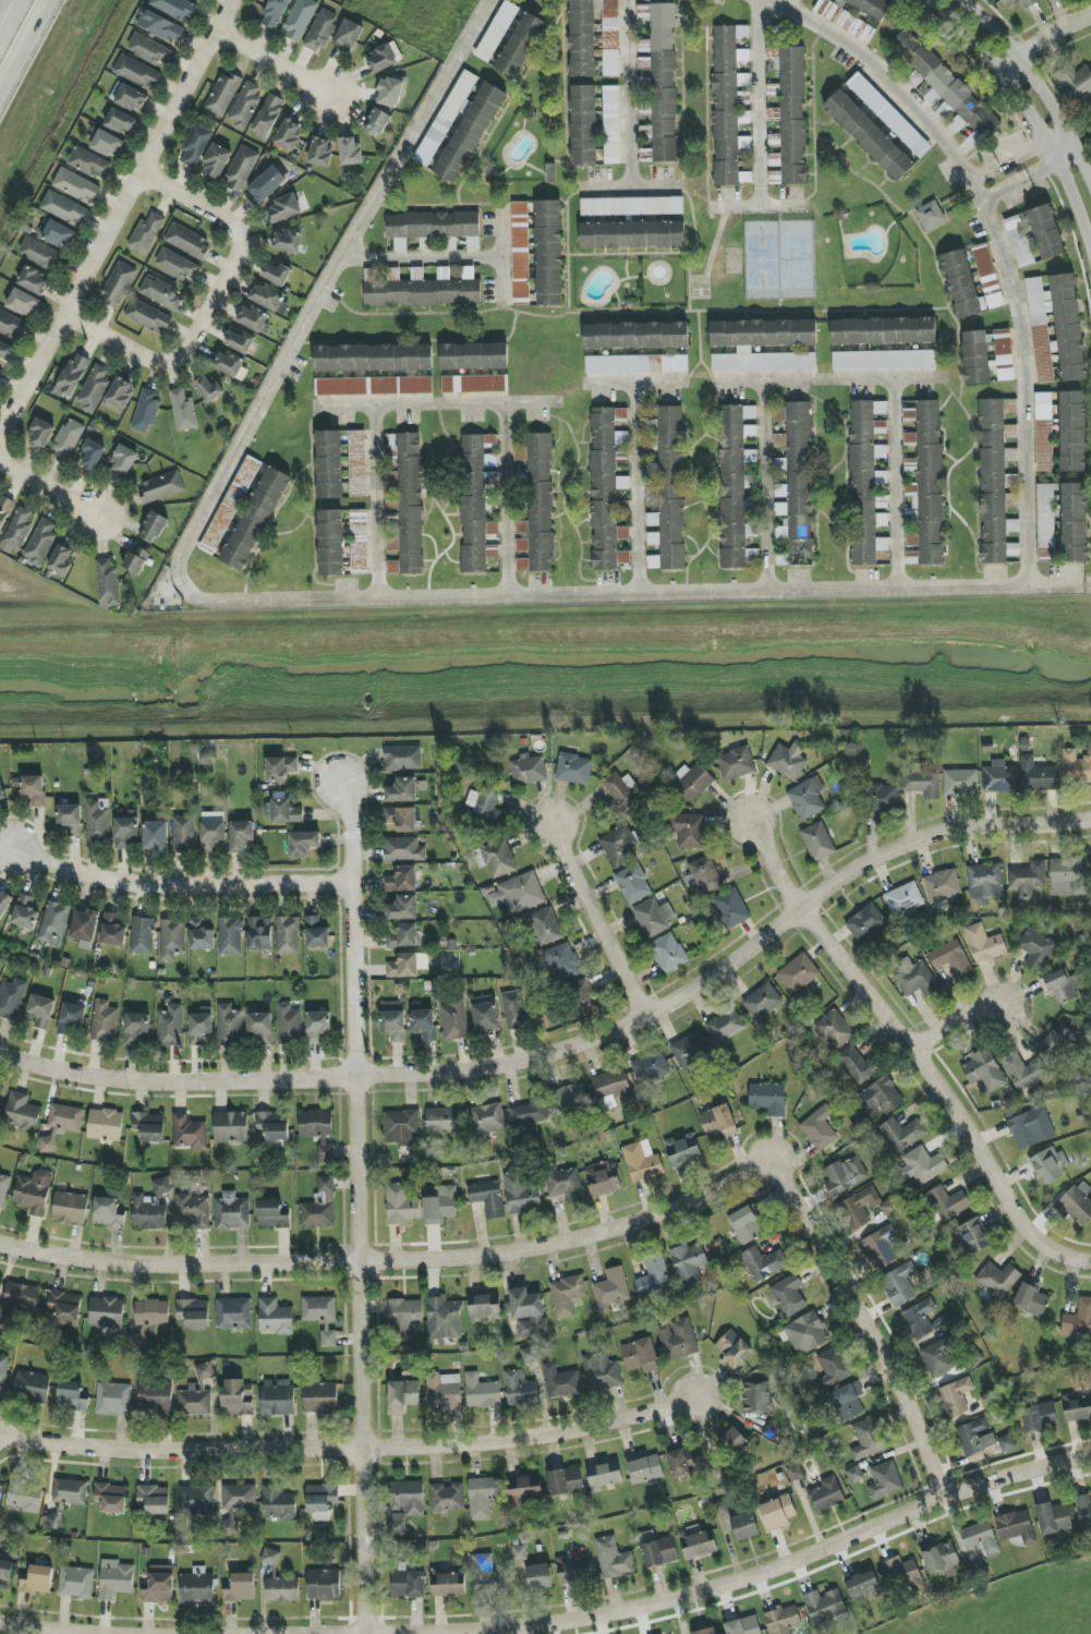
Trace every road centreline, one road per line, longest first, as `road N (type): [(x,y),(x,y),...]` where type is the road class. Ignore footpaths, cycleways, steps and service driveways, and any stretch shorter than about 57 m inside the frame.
road 1 (residential): [(1090,820),(925,837),(874,862),(683,1001),(602,1041),(530,1064),(302,1081),(154,1082),(0,1055)]
road 2 (residential): [(371,1633),(350,822),(340,783)]
road 3 (residential): [(318,1633),(504,1630),(671,1602),(741,1584),(945,1497),(1090,1457)]
road 4 (residential): [(0,1242),(148,1263),(432,1261),(580,1240),(711,1196)]
road 5 (residential): [(693,1402),(568,1435),(453,1447),(205,1453),(0,1438)]
road 6 (residential): [(1037,1239),(963,1126),(802,911),(755,815)]
road 7 (residential): [(234,0),(0,439)]
road 8 (residential): [(945,1497),(905,1390),(774,1163),(711,1196)]
road 9 (residential): [(350,883),(158,885),(74,873),(11,846)]
road 10 (tertiary): [(927,0),(994,65),(1031,121),(1075,206),(1090,263)]
road 11 (tertiary): [(1090,183),(1045,95),(962,0)]
road 12 (residential): [(650,1017),(548,819)]
road 13 (residential): [(141,174),(226,222),(238,240),(210,304)]
road 14 (residential): [(64,316),(161,363),(185,350),(210,304)]
road 15 (residential): [(216,33),(332,96)]

